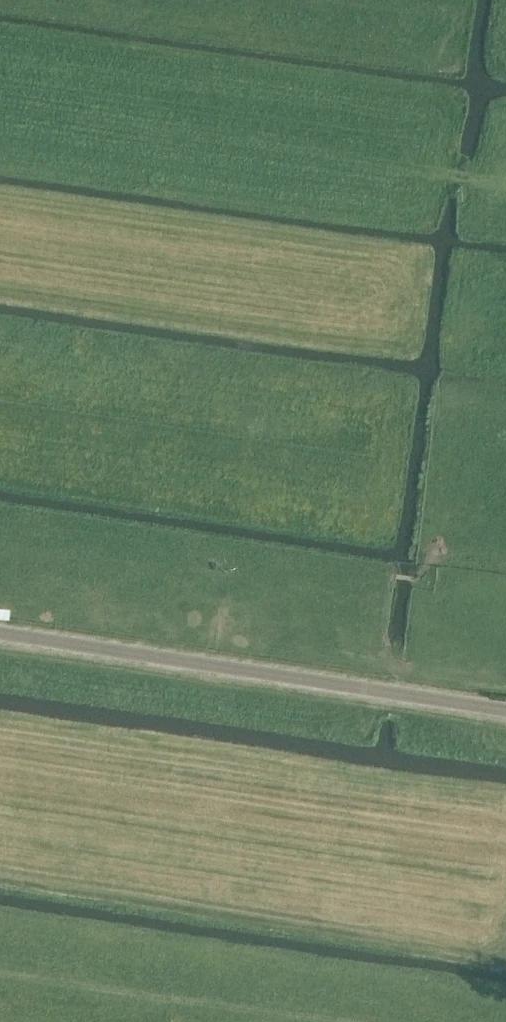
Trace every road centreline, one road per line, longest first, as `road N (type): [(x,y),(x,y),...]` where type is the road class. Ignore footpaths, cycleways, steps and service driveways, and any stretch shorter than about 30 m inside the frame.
road 1 (unclassified): [(0,635),(505,713)]

